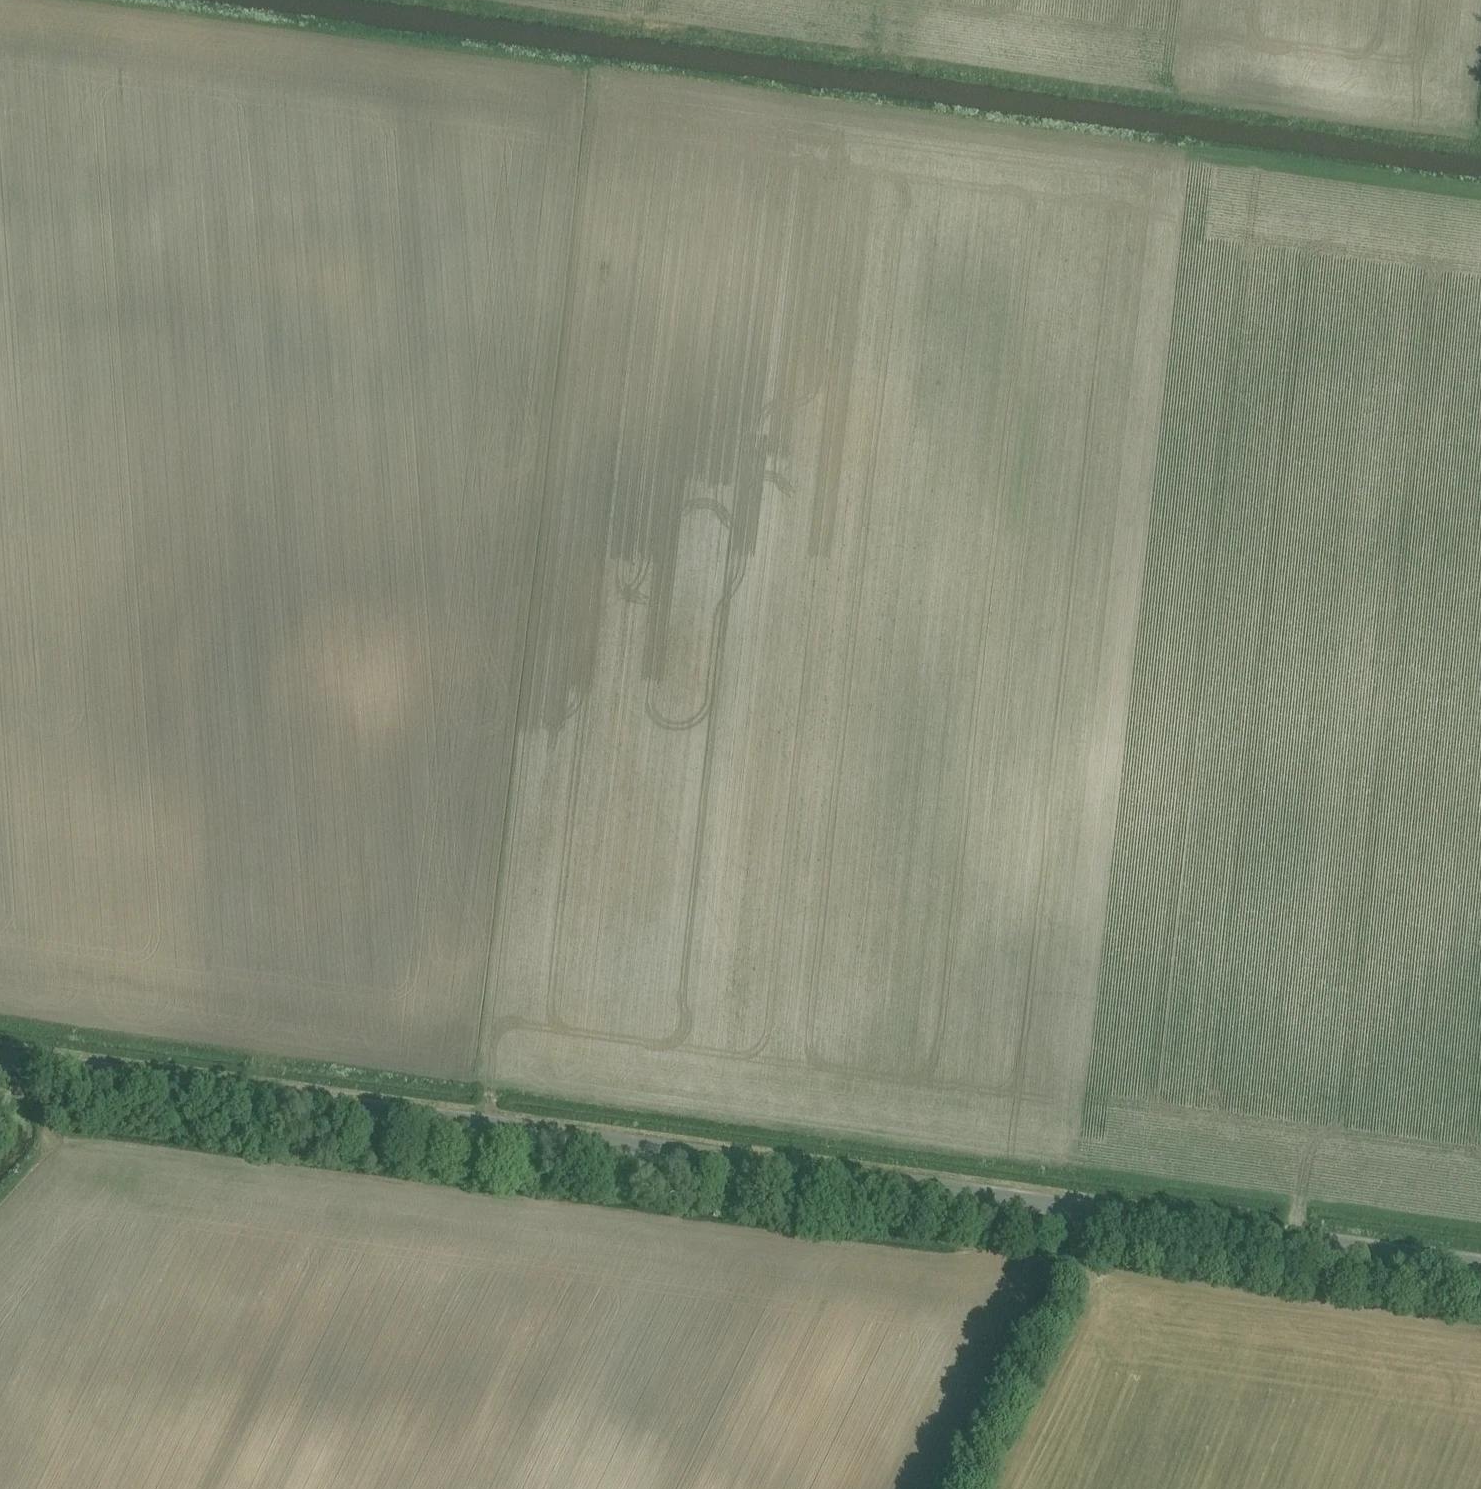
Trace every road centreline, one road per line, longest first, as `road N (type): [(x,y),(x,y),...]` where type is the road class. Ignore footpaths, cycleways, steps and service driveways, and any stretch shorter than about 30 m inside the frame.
road 1 (unclassified): [(0,1058),(1480,1264)]

